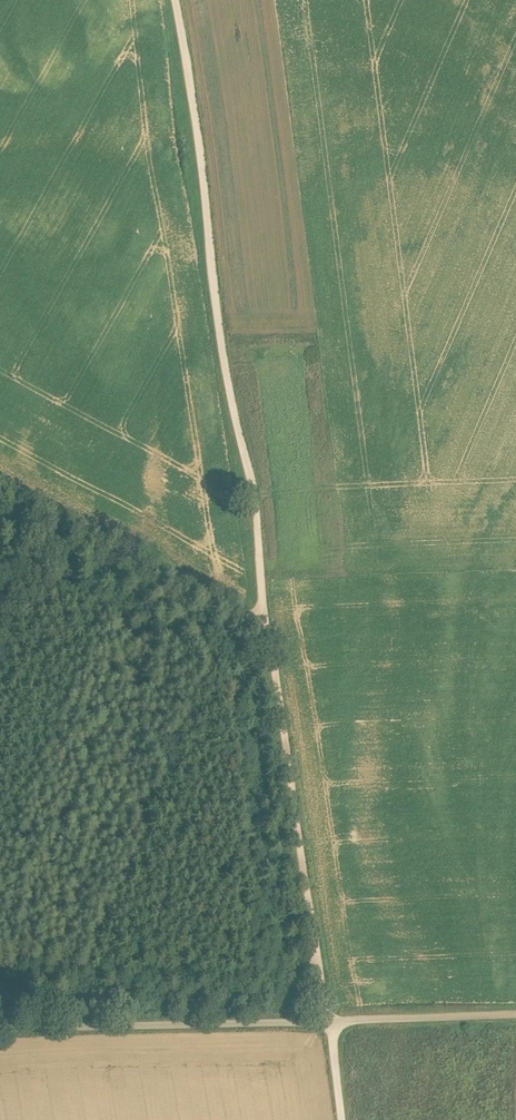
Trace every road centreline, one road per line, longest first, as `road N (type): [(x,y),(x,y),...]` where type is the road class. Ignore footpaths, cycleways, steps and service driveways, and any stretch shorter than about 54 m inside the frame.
road 1 (track): [(168,0),(230,399),(257,517),(267,633)]
road 2 (unclassified): [(515,1016),(0,1035)]
road 3 (track): [(340,1119),(332,1022),(267,633)]
road 4 (track): [(267,633),(0,479)]

